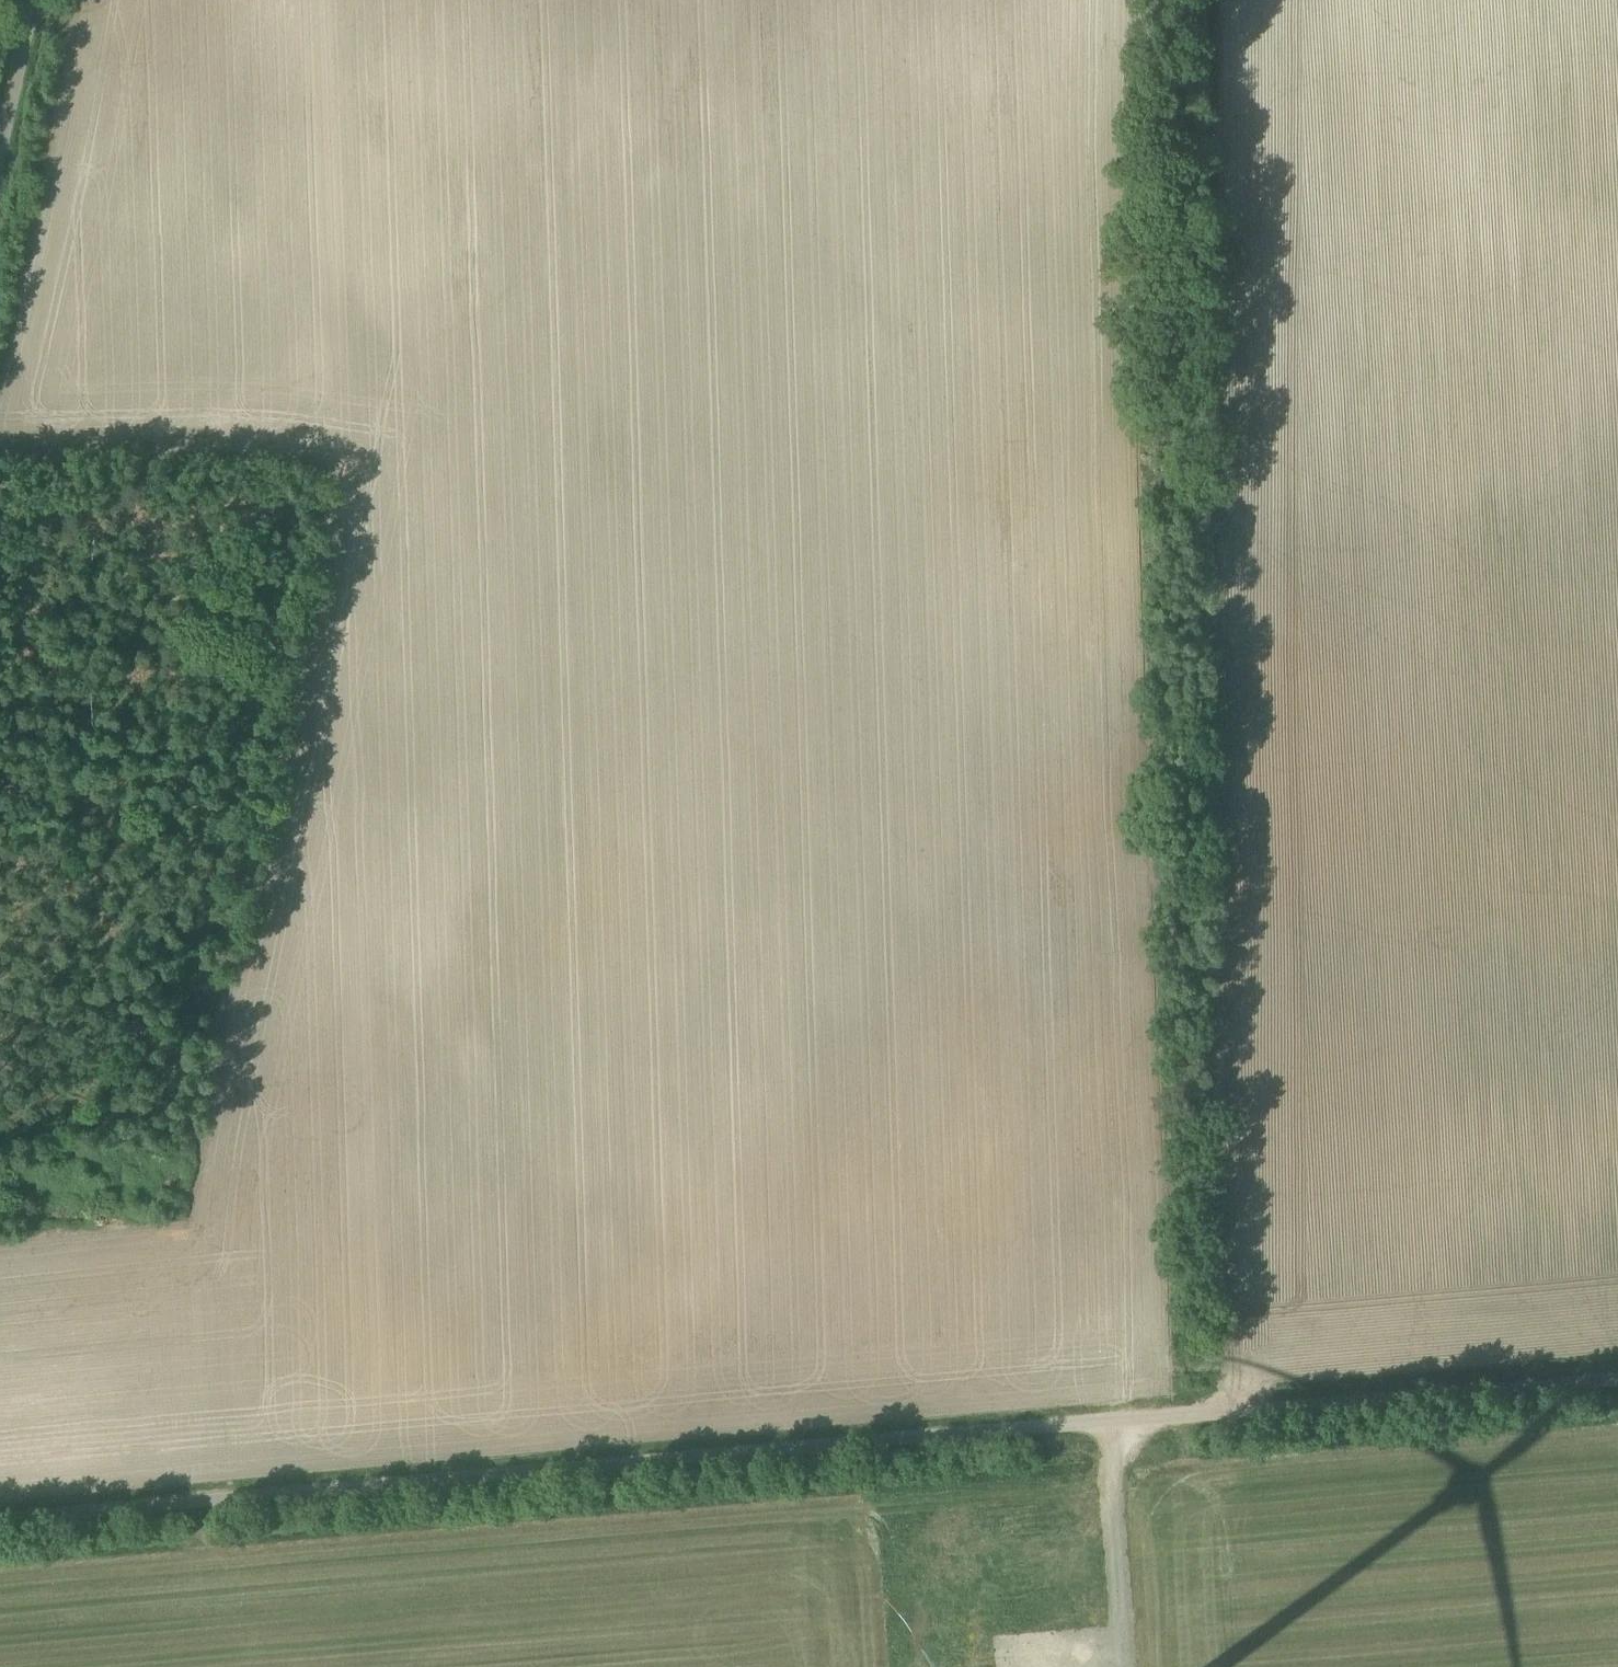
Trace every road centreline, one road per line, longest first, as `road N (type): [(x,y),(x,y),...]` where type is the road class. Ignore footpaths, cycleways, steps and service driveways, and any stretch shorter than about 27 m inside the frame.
road 1 (unclassified): [(0,1525),(1617,1378)]
road 2 (unclassified): [(0,147),(33,0)]

